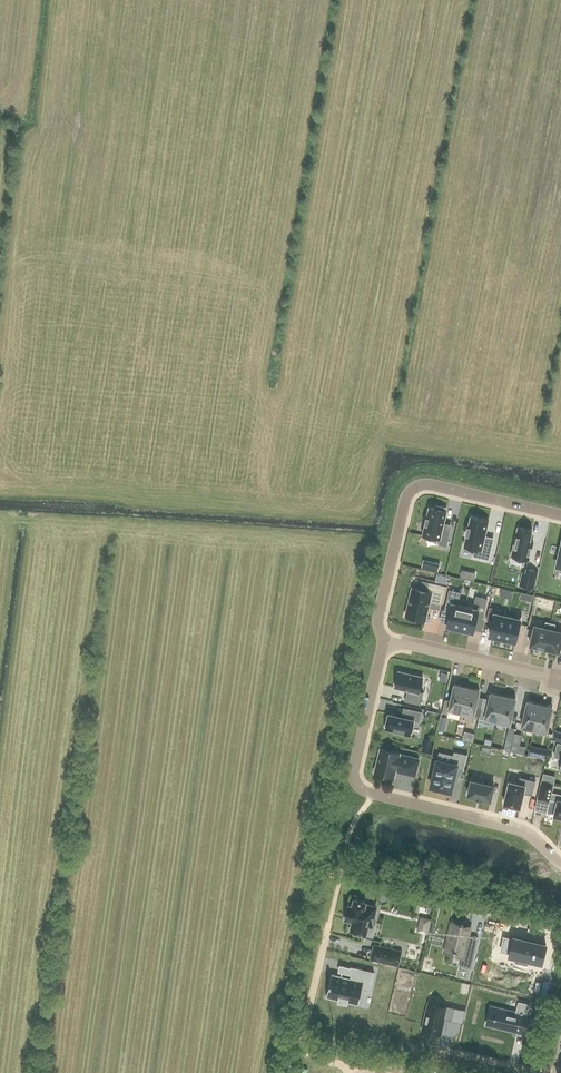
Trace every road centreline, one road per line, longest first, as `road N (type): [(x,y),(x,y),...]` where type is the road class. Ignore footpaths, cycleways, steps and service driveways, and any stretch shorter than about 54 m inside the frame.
road 1 (residential): [(560,864),(516,828),(360,787),(354,768),(382,640)]
road 2 (residential): [(382,640),(379,624),(415,488),(434,485),(560,516)]
road 3 (residential): [(382,640),(560,679)]

